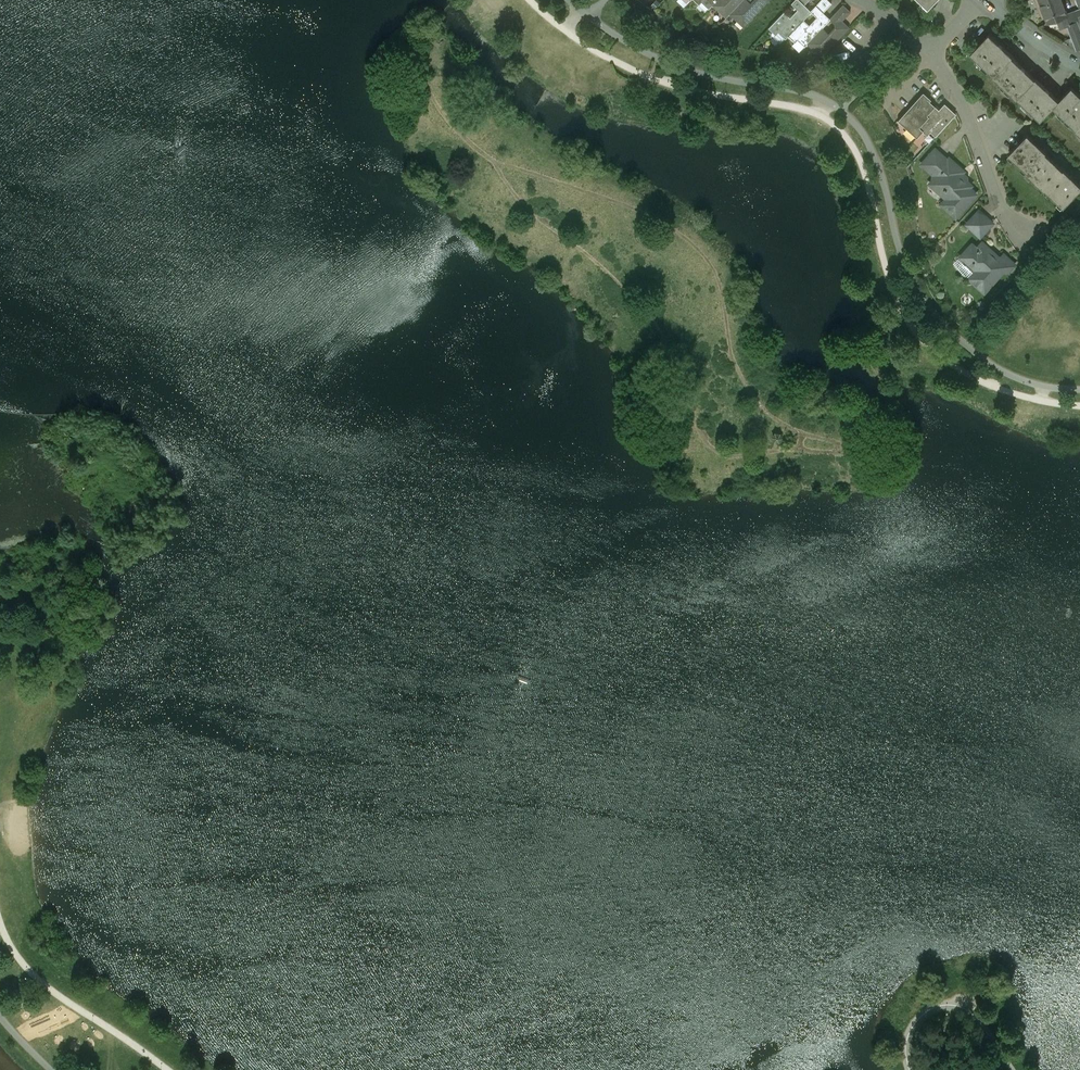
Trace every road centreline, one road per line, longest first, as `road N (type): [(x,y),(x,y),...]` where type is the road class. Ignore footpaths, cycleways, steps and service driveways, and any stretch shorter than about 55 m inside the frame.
road 1 (residential): [(934,49),(961,86),(1016,232)]

